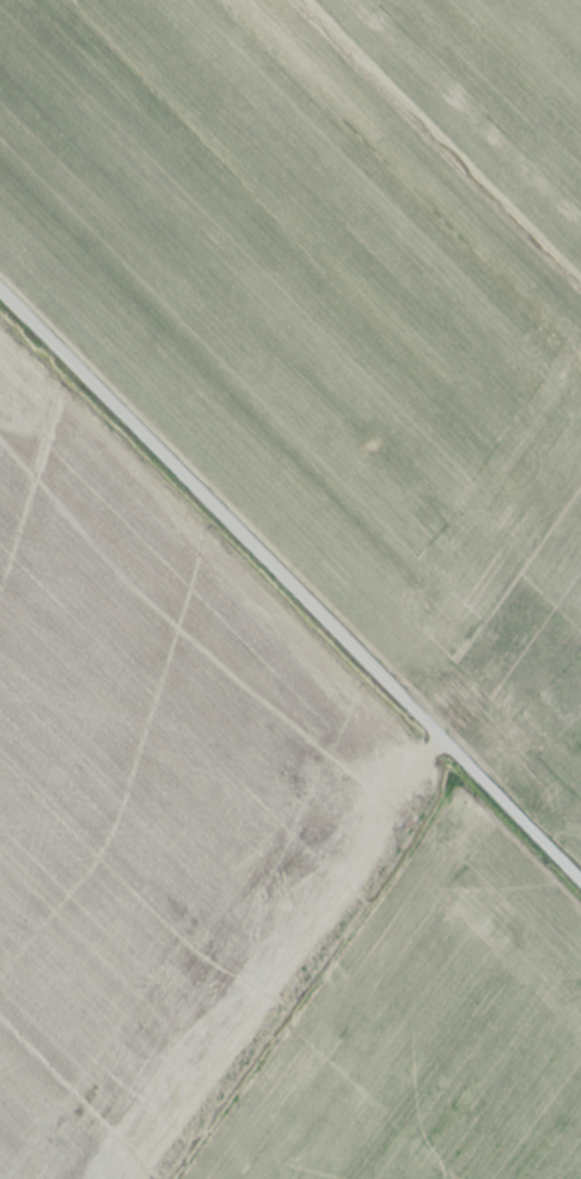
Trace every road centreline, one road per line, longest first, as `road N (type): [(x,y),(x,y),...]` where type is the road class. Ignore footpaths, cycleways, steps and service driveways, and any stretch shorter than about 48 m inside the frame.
road 1 (residential): [(580,880),(0,289)]

